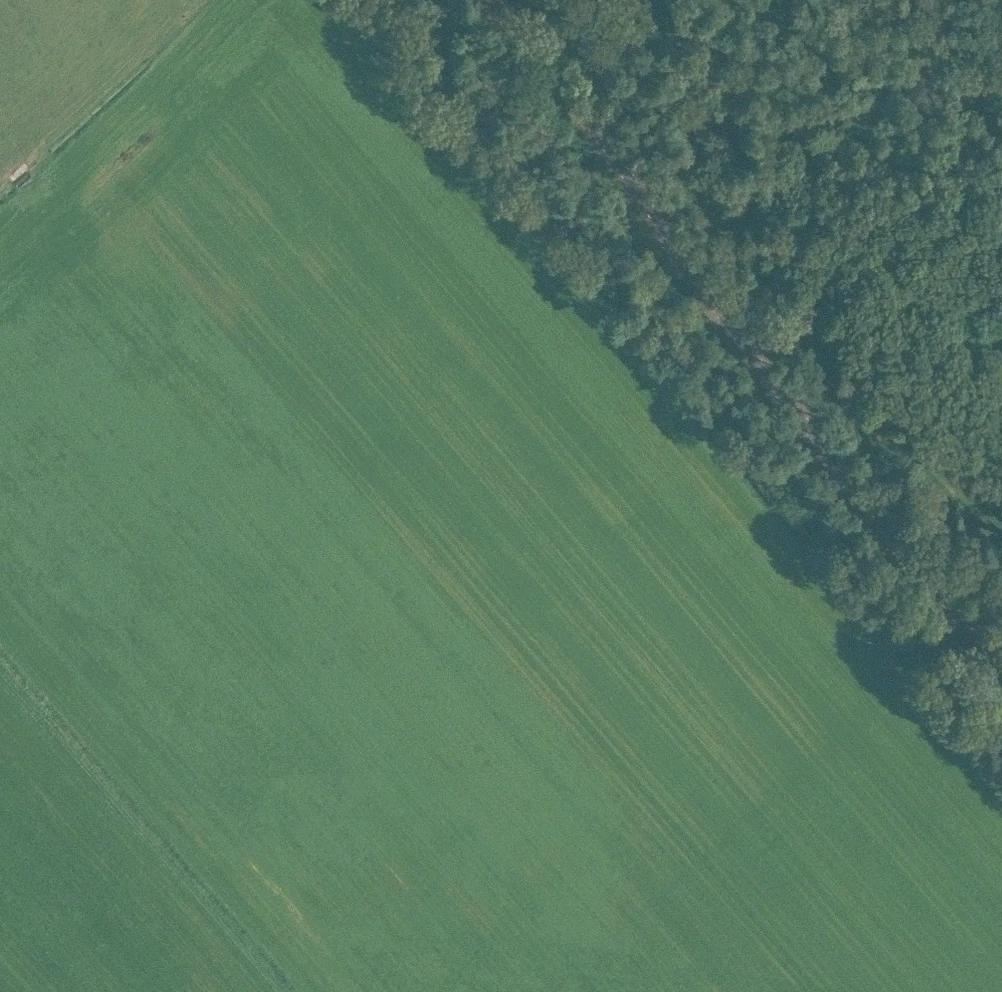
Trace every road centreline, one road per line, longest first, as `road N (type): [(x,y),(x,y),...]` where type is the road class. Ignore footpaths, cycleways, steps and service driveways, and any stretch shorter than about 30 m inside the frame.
road 1 (tertiary): [(1001,672),(744,346),(585,118),(486,0)]

